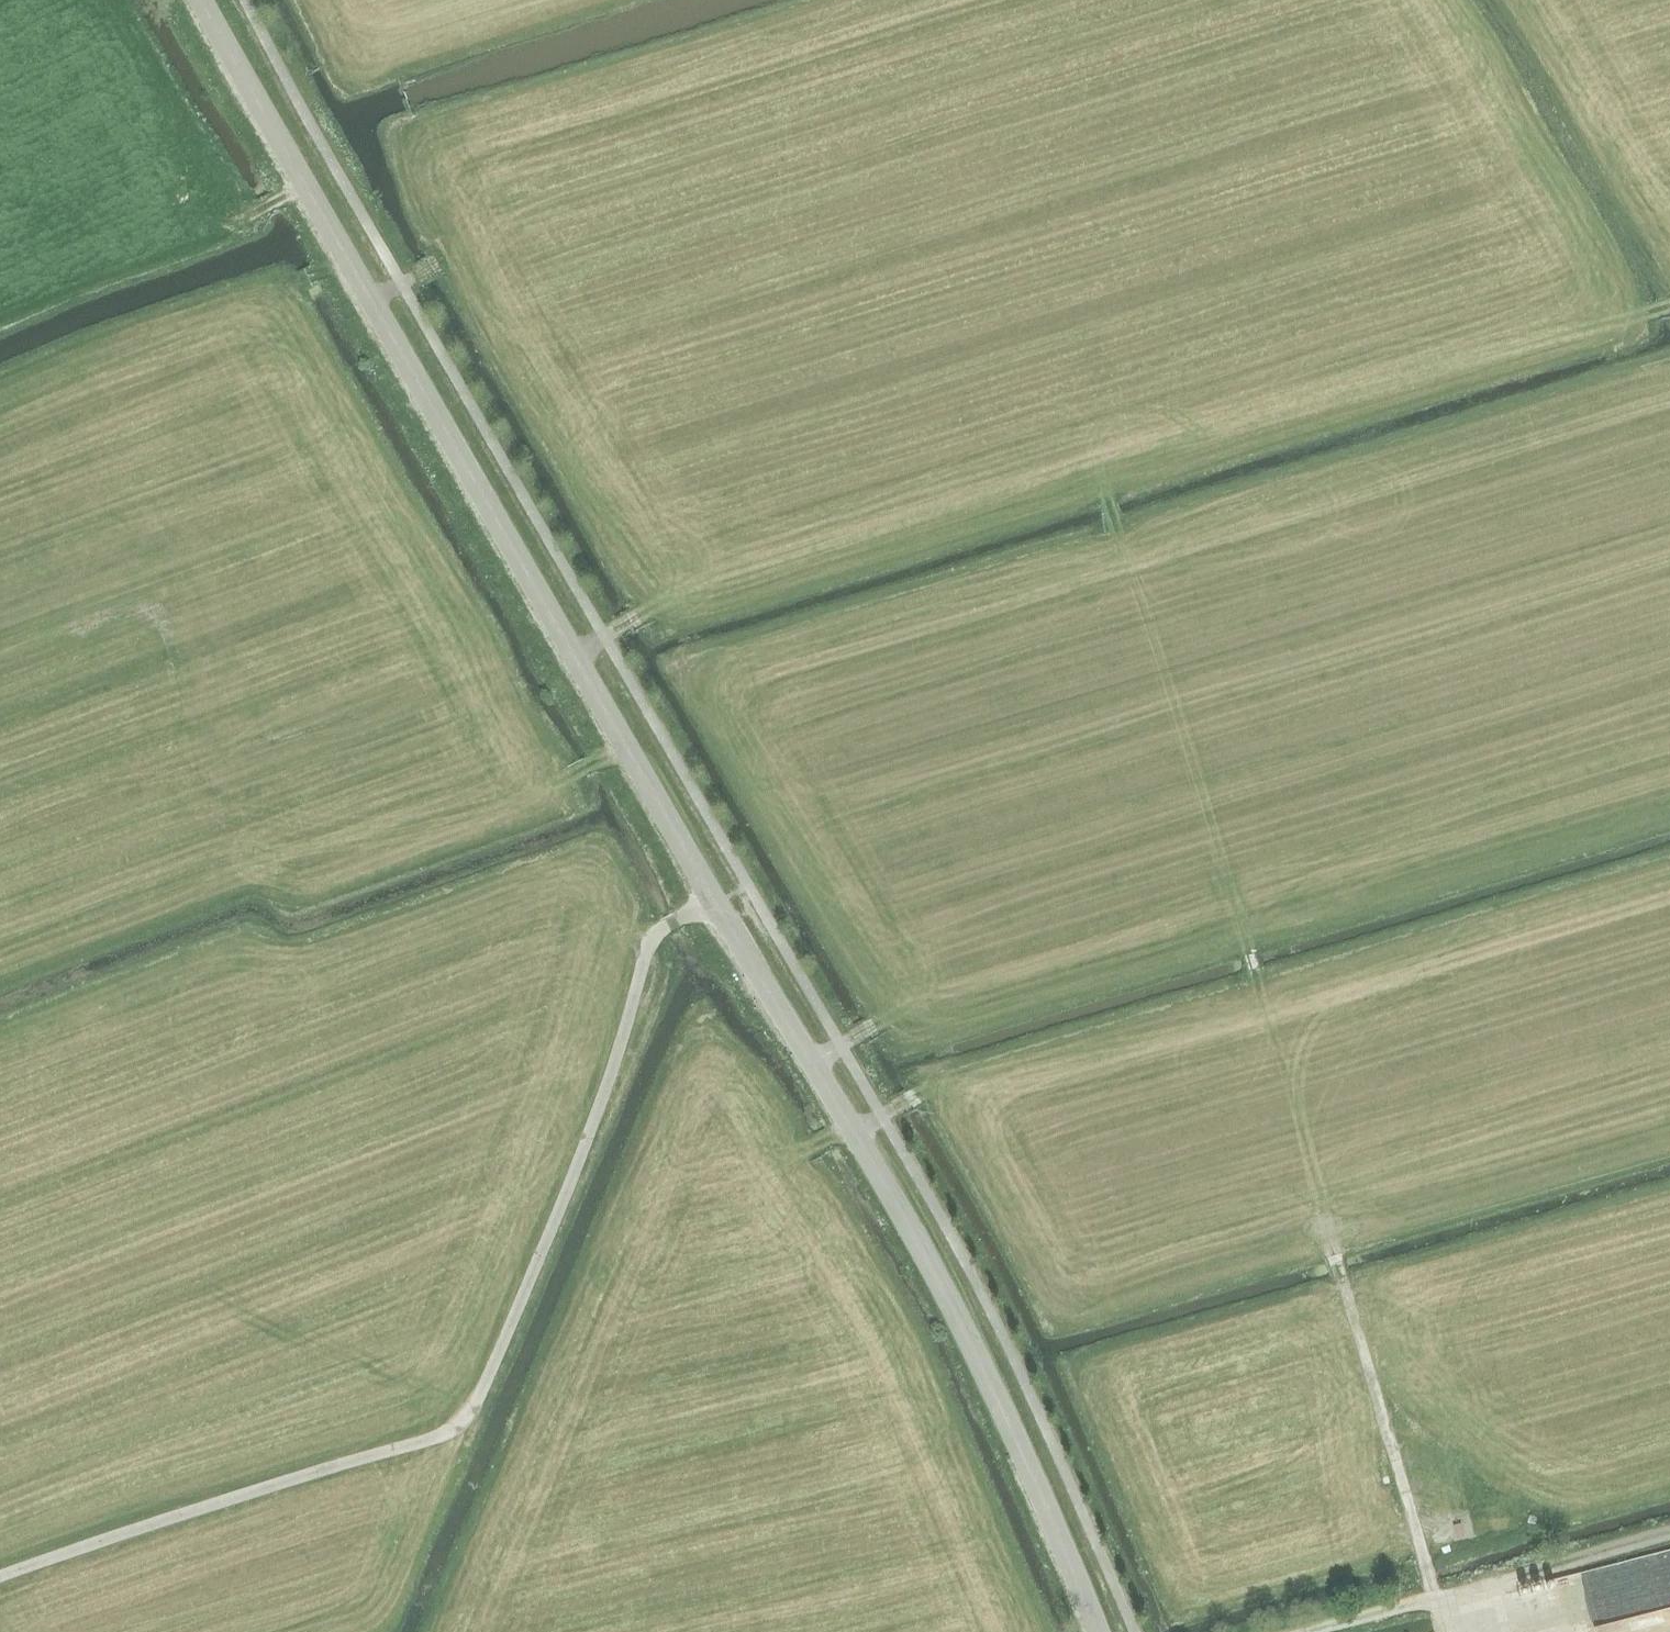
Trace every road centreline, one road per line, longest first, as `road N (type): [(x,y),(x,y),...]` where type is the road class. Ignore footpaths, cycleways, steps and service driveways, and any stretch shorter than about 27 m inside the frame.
road 1 (secondary): [(1099,1631),(927,1258),(715,903),(201,0)]
road 2 (track): [(1314,1631),(1669,1533)]
road 3 (track): [(1435,1597),(1333,1247)]

